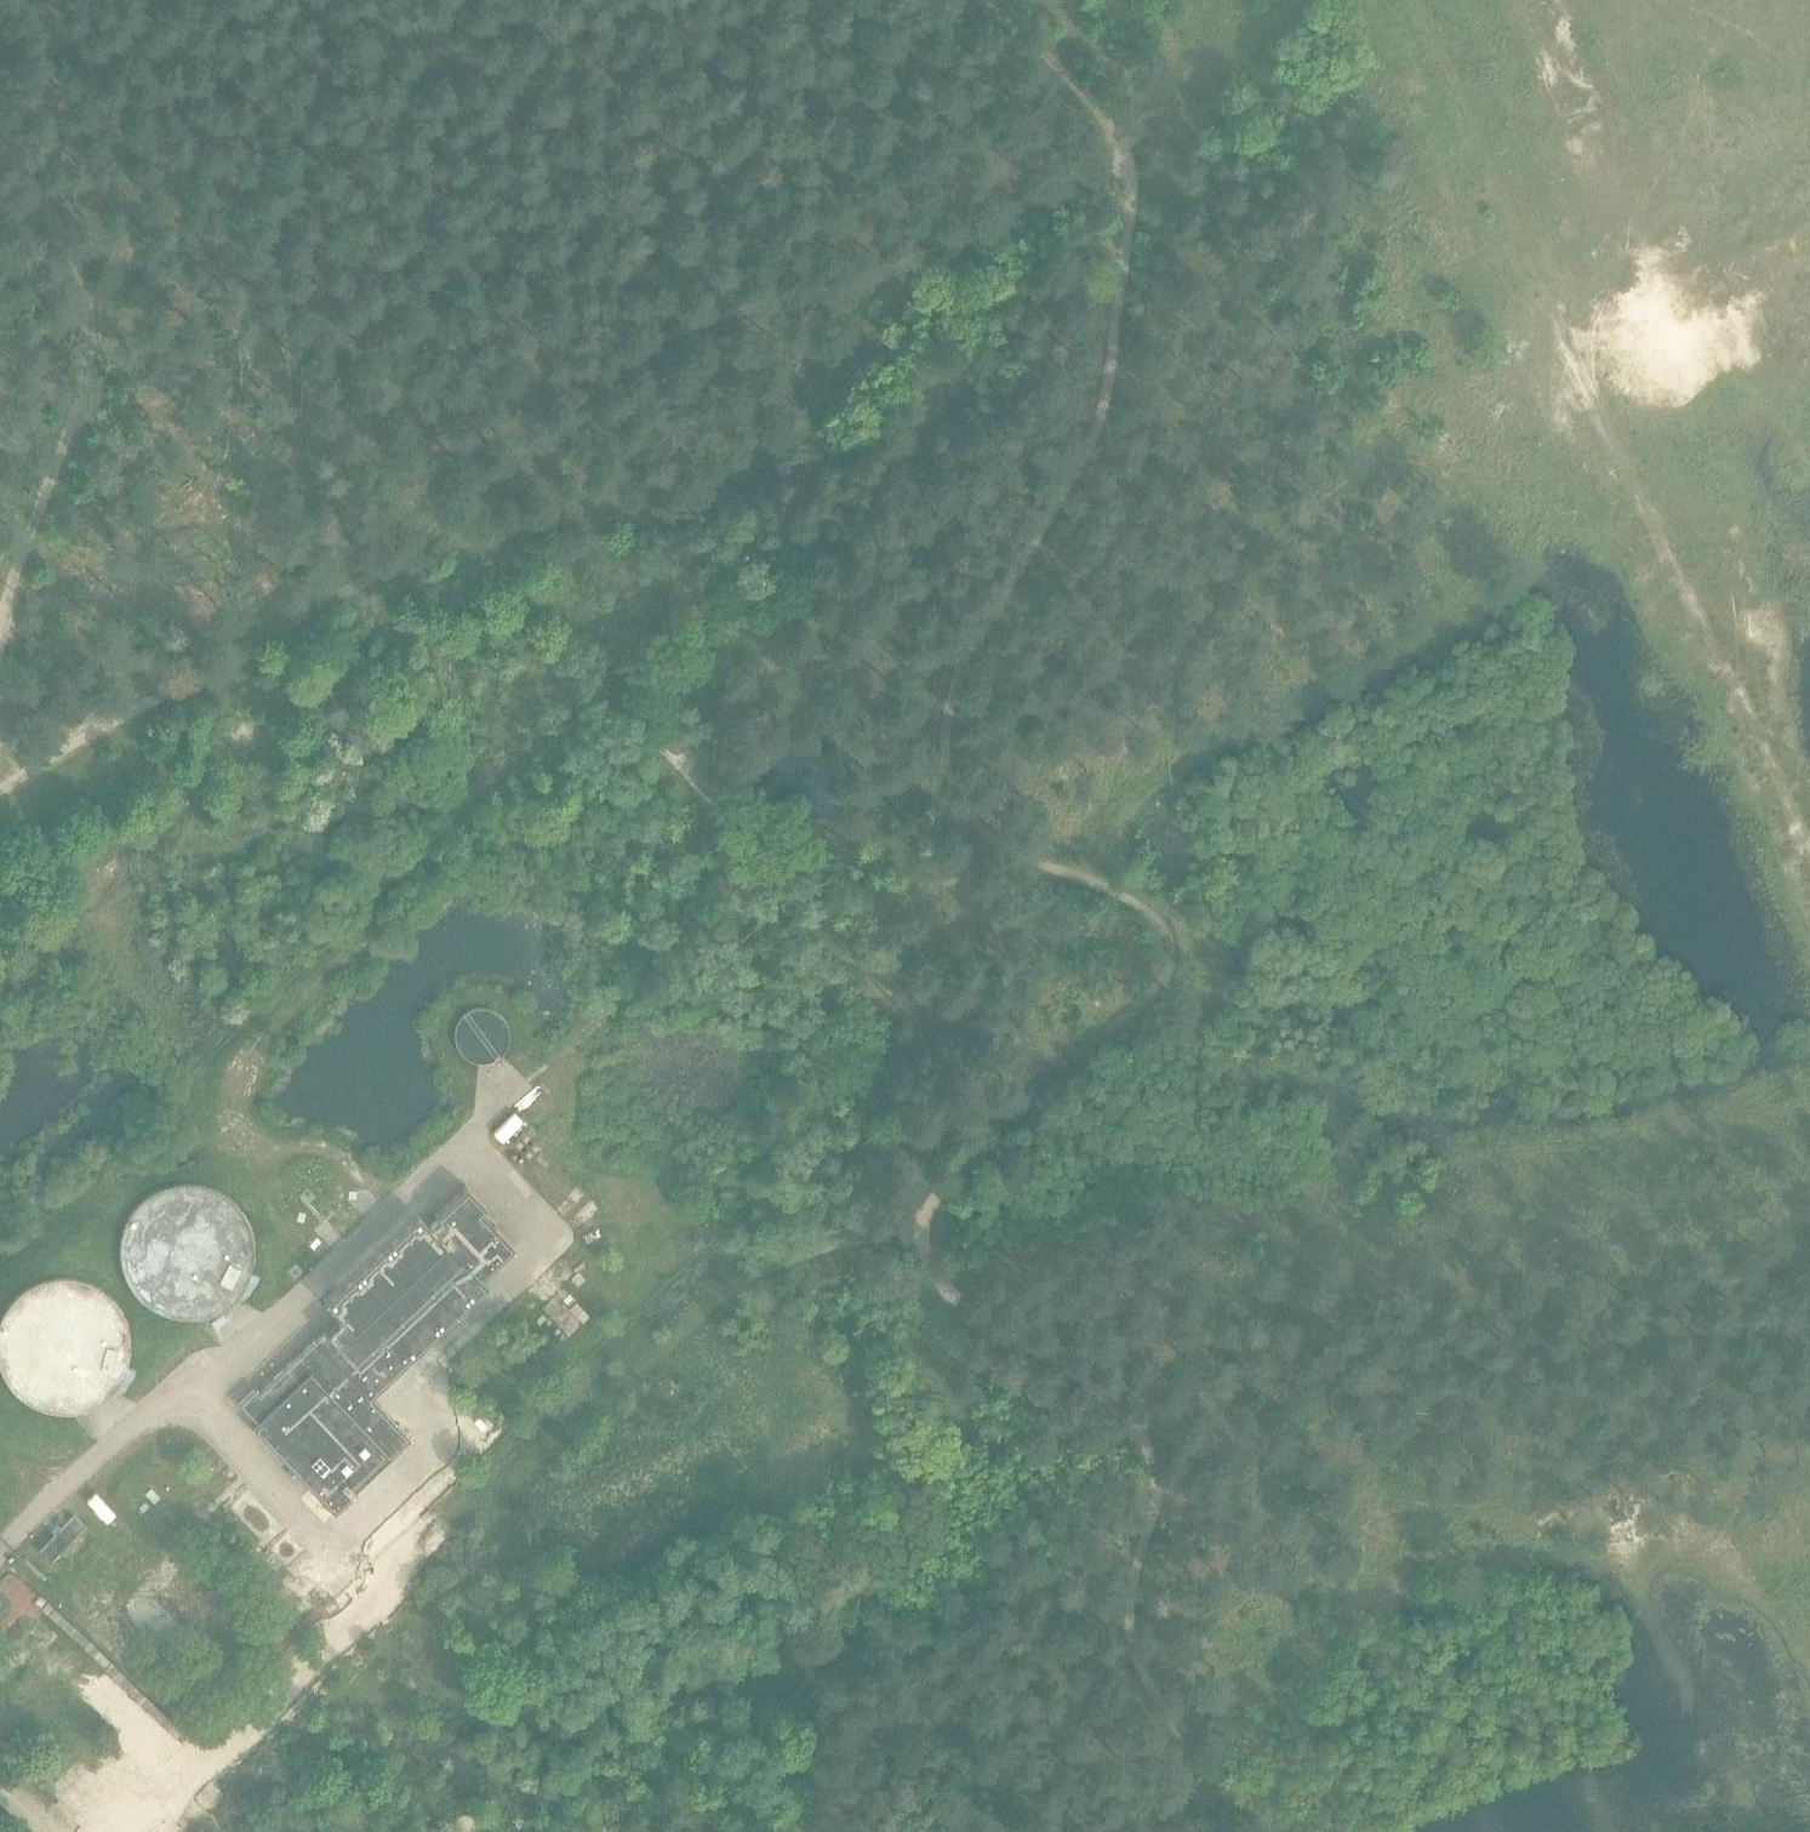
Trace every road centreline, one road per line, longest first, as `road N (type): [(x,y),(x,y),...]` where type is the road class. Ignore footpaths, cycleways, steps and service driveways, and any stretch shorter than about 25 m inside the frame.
road 1 (track): [(0,791),(379,573),(650,338),(901,270),(1105,159)]
road 2 (track): [(167,1831),(475,1505),(759,1268),(893,1237)]
road 3 (track): [(0,642),(87,332),(0,177)]
road 4 (track): [(601,381),(540,207),(434,0)]

